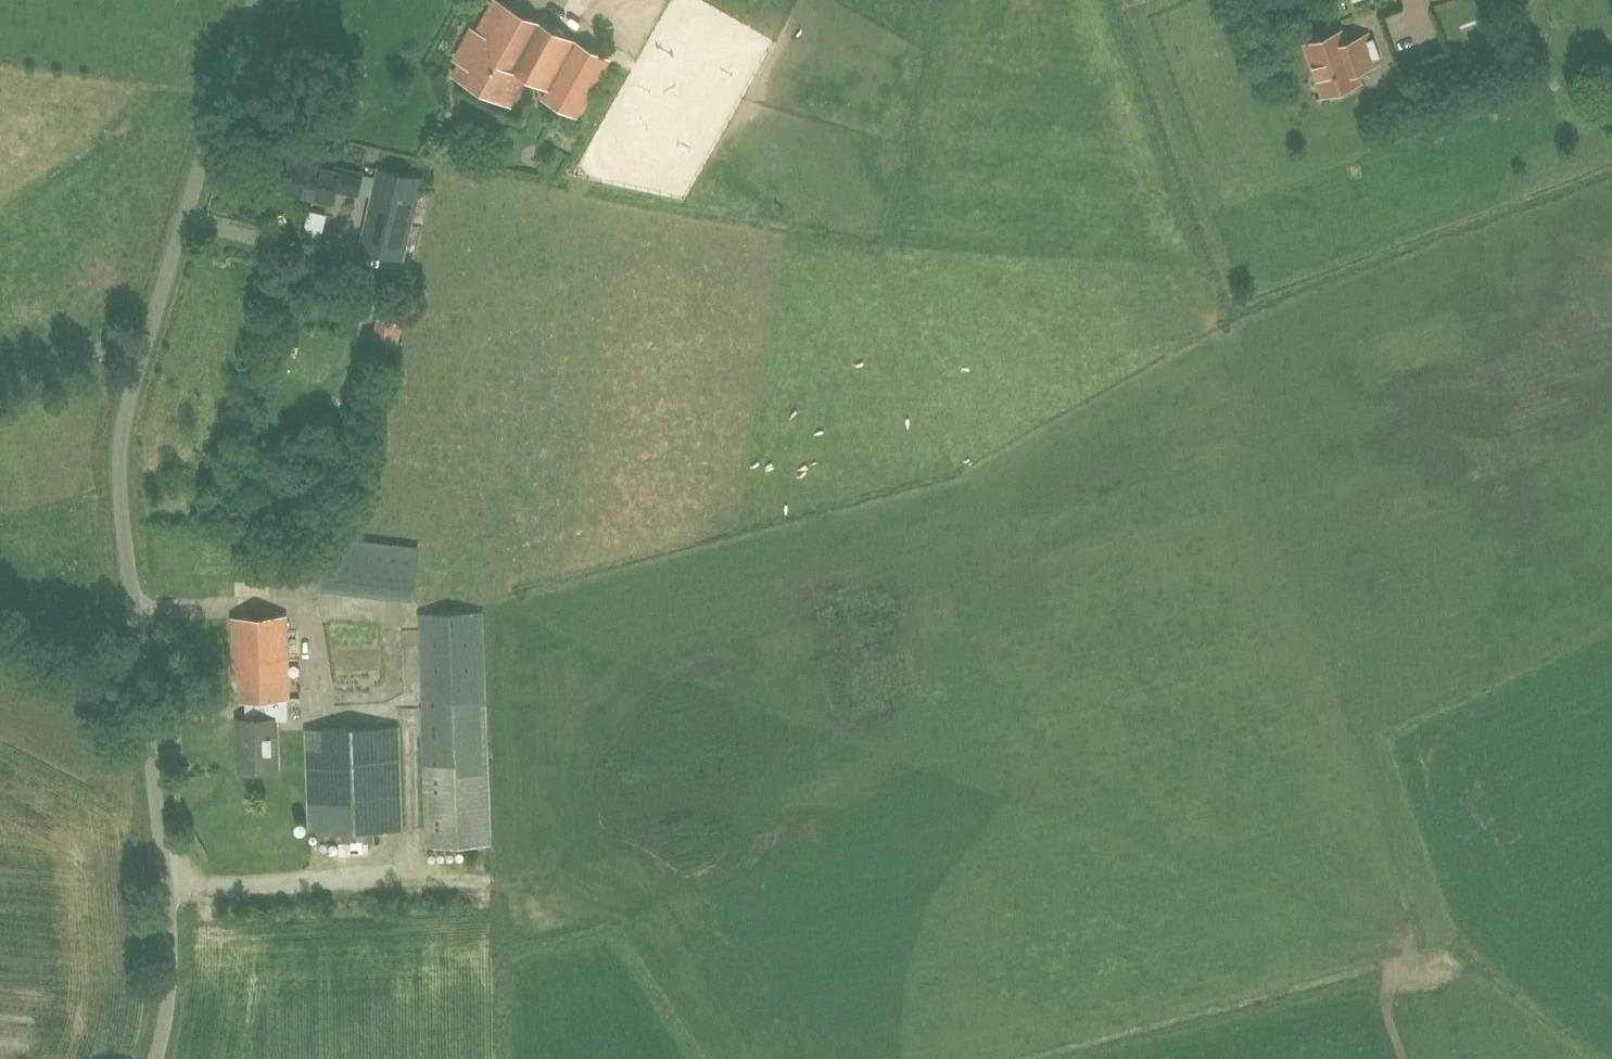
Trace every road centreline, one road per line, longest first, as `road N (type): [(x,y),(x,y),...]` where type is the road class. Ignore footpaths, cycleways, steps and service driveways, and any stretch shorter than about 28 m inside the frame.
road 1 (unclassified): [(162,1058),(173,967),(131,519),(140,374),(265,0)]

